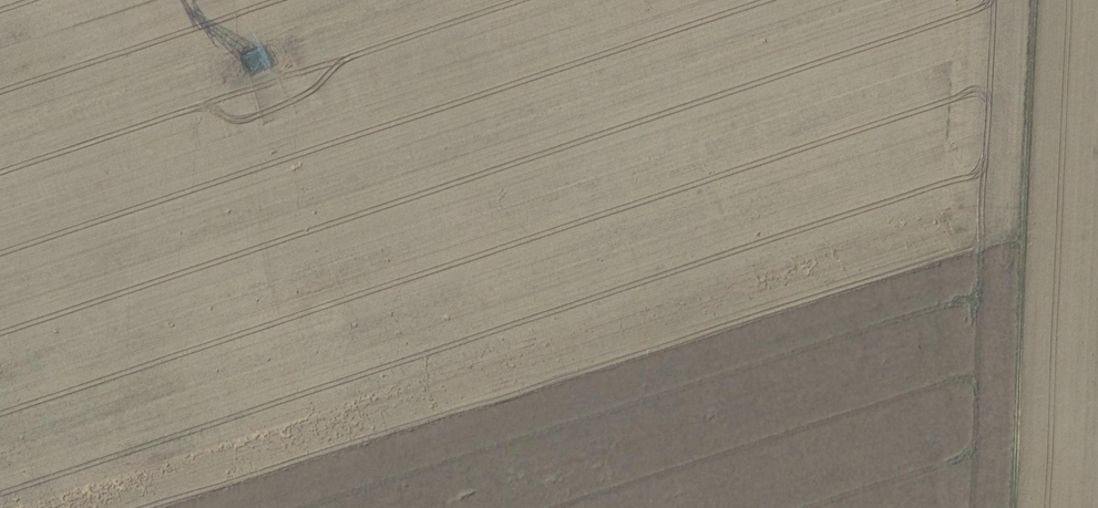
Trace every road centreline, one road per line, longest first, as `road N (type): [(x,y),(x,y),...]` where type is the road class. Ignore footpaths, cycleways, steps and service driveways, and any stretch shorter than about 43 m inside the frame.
road 1 (track): [(1003,507),(1026,0)]

